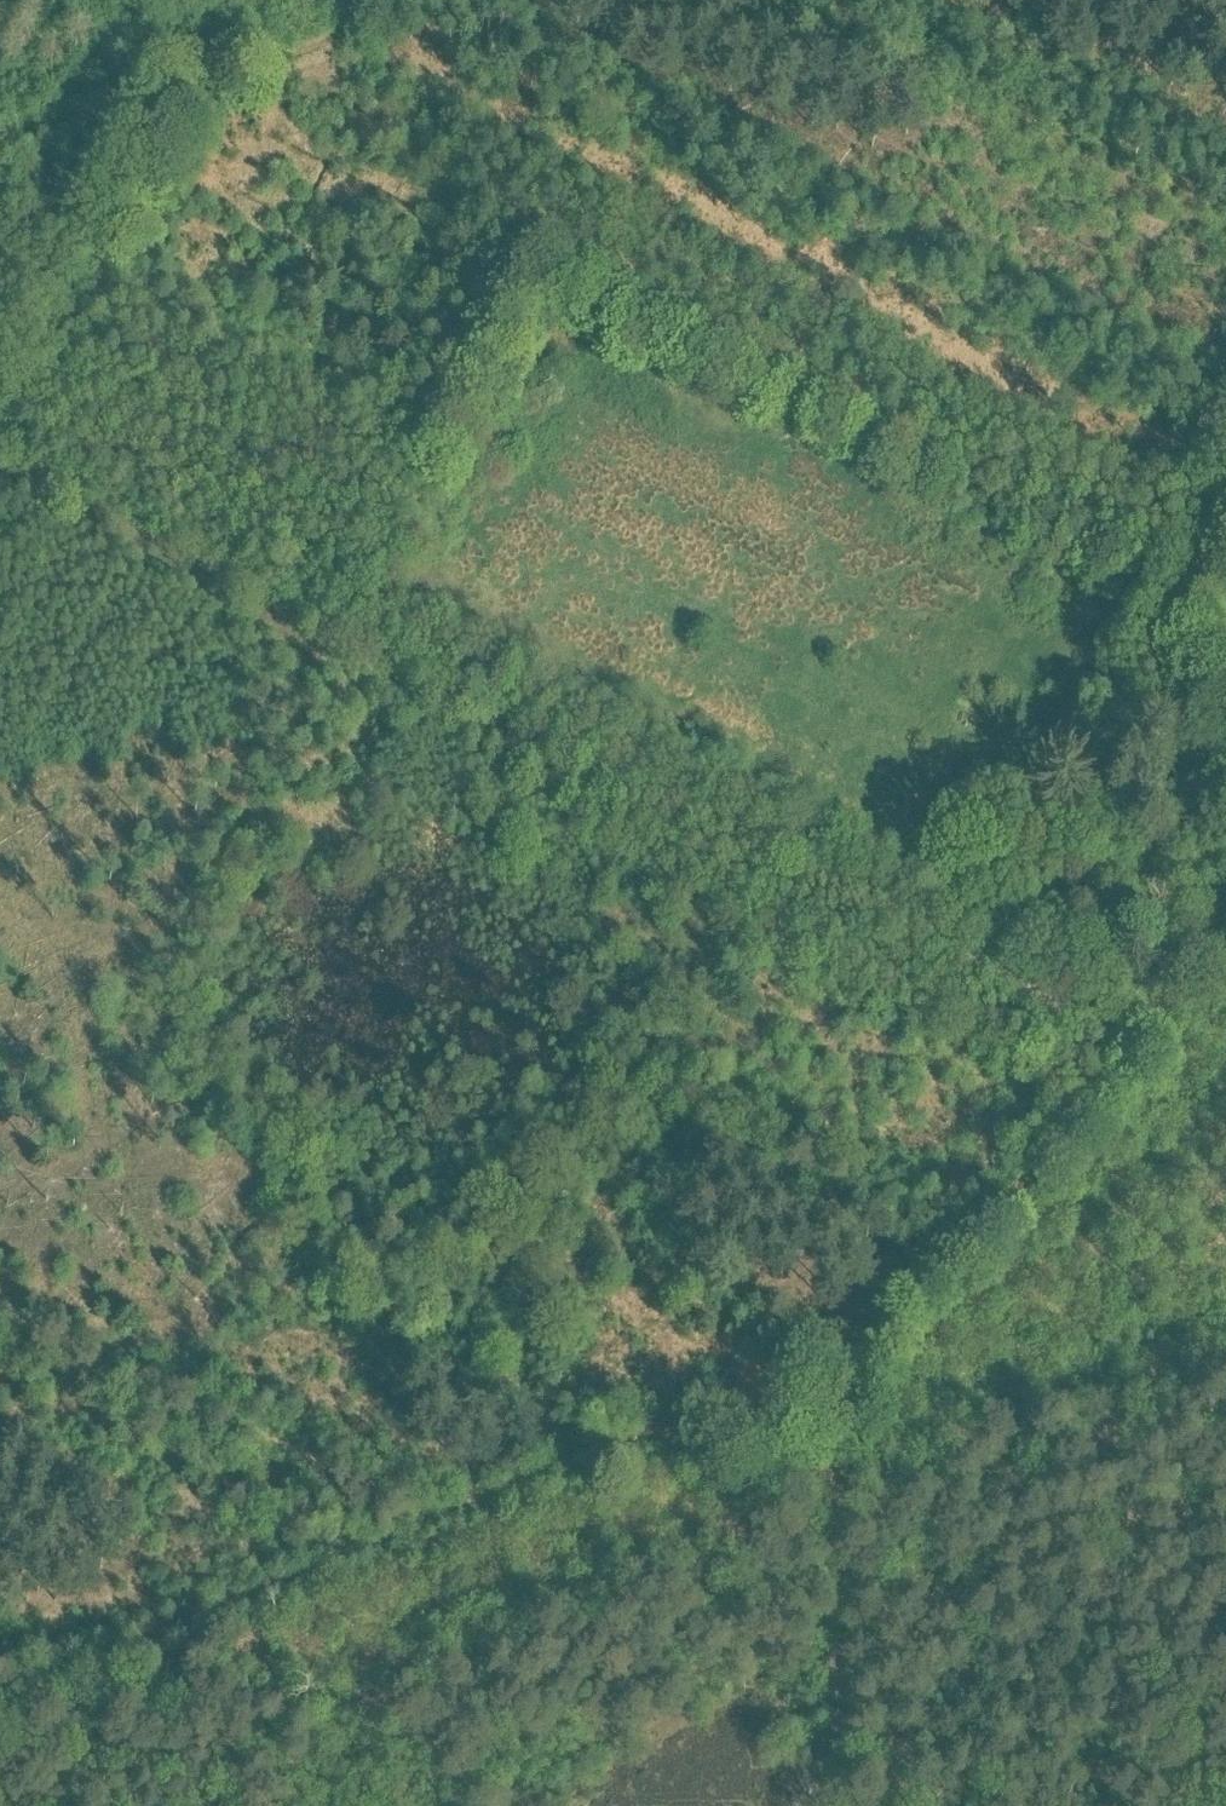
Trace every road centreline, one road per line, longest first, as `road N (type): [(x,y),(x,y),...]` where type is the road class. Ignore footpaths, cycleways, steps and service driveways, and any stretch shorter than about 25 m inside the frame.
road 1 (track): [(946,927),(849,895),(0,460)]
road 2 (track): [(0,1314),(435,1523)]
road 3 (track): [(0,1697),(435,1523)]
road 4 (track): [(435,1523),(734,1396),(839,1436)]
road 5 (track): [(1212,861),(1195,738),(1167,648),(1168,617),(1225,502)]
road 6 (track): [(839,1436),(836,1726),(801,1805)]
road 7 (track): [(1158,1011),(946,927)]

